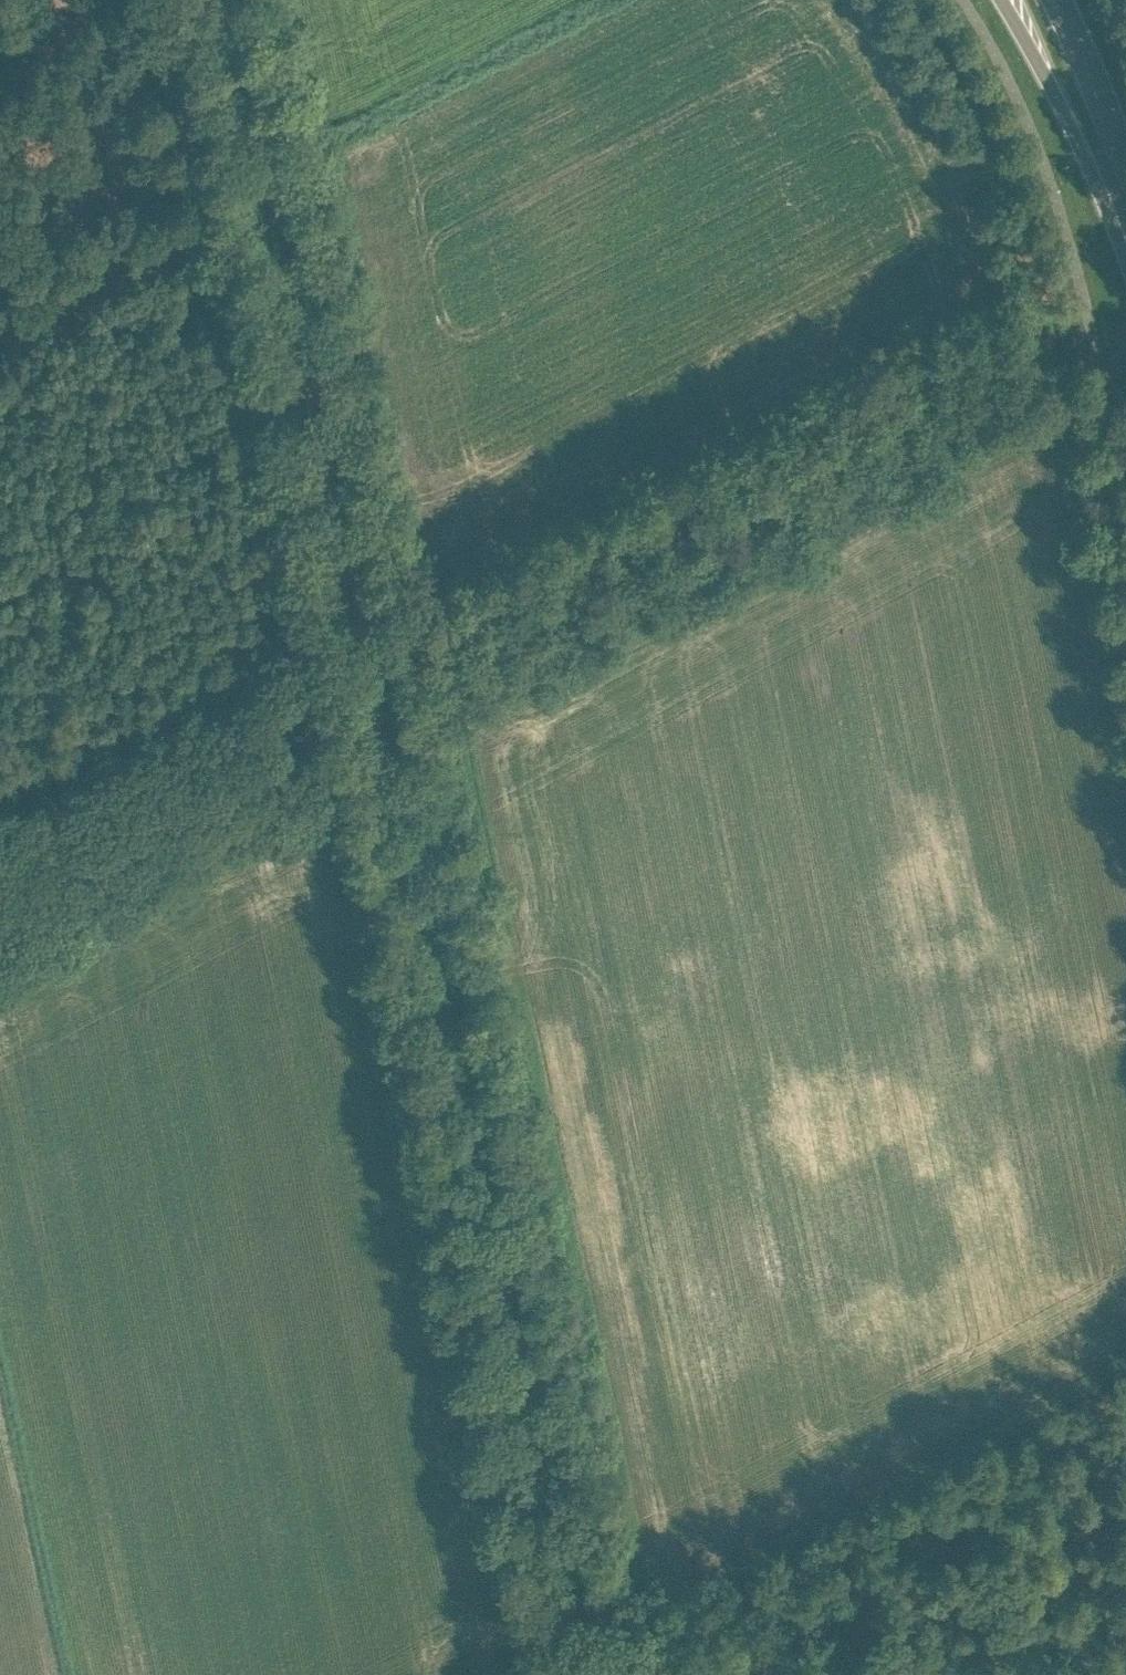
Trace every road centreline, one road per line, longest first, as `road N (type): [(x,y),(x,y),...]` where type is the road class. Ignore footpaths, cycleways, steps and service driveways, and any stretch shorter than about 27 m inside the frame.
road 1 (track): [(228,0),(600,1674)]
road 2 (track): [(0,887),(379,687),(1027,318)]
road 3 (track): [(699,1674),(1125,1444)]
road 4 (secondary): [(1002,0),(1044,70),(1125,260)]
road 5 (secondary): [(1125,156),(1057,0)]

